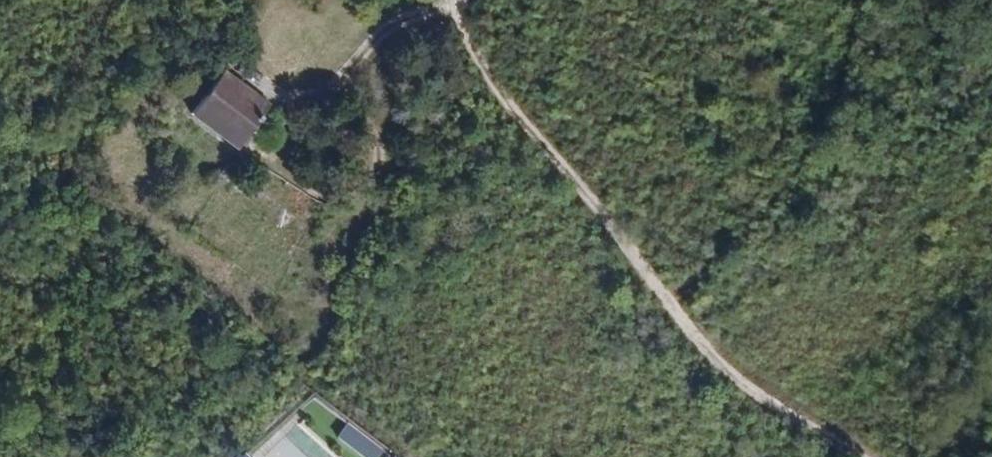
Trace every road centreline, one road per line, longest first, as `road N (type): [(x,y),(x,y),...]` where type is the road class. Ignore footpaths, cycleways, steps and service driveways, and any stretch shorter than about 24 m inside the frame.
road 1 (residential): [(870,456),(721,351),(678,306),(507,94),(457,0)]
road 2 (track): [(867,0),(822,148),(678,306)]

